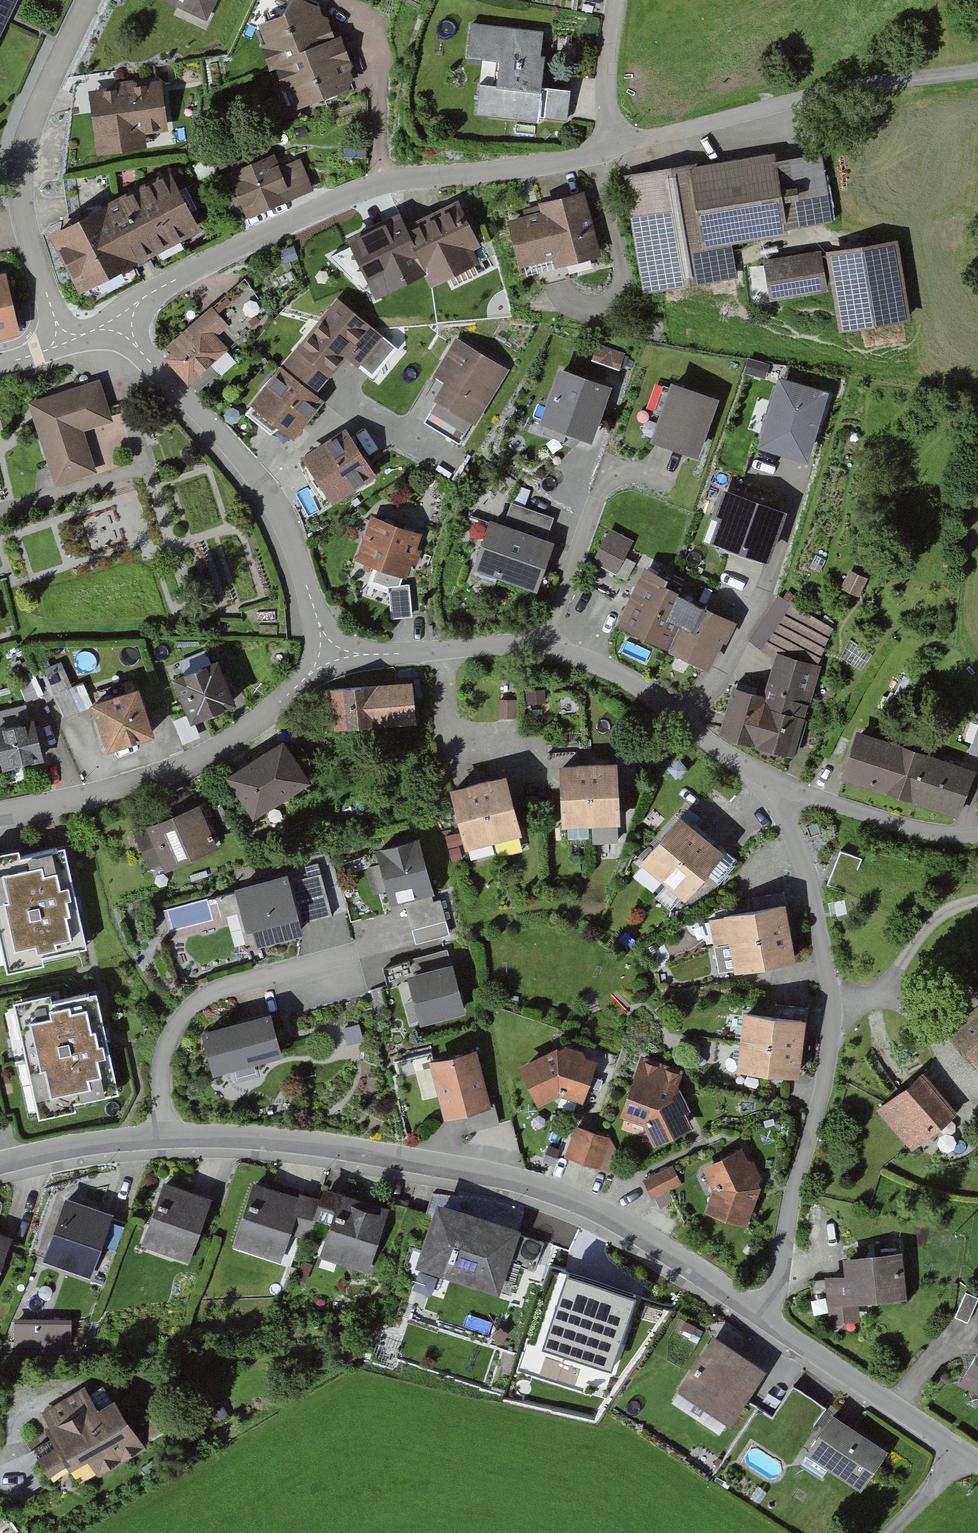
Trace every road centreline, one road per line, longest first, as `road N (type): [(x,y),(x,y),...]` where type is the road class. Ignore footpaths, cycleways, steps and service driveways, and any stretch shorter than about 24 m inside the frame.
road 1 (residential): [(770,1320),(650,1238),(519,1181),(316,1143),(227,1135),(68,1147),(0,1164)]
road 2 (residential): [(123,324),(153,292),(380,183),(608,149)]
road 3 (residential): [(329,653),(495,647),(579,657),(625,677),(771,783)]
road 4 (residential): [(123,324),(260,480),(293,542),(329,653)]
road 5 (residential): [(608,149),(837,89),(977,71)]
road 6 (residential): [(0,813),(119,789),(202,759),(273,709),(329,653)]
road 7 (residential): [(63,338),(19,176),(37,108),(89,0)]
road 8 (residential): [(770,1320),(833,1011)]
road 9 (residential): [(977,1463),(770,1320)]
road 10 (residential): [(833,1011),(816,899),(771,783)]
road 11 (residential): [(771,783),(908,828),(977,834)]
road 12 (residential): [(833,1011),(884,989),(936,918),(977,900)]
road 13 (residential): [(608,149),(606,59),(616,0)]

